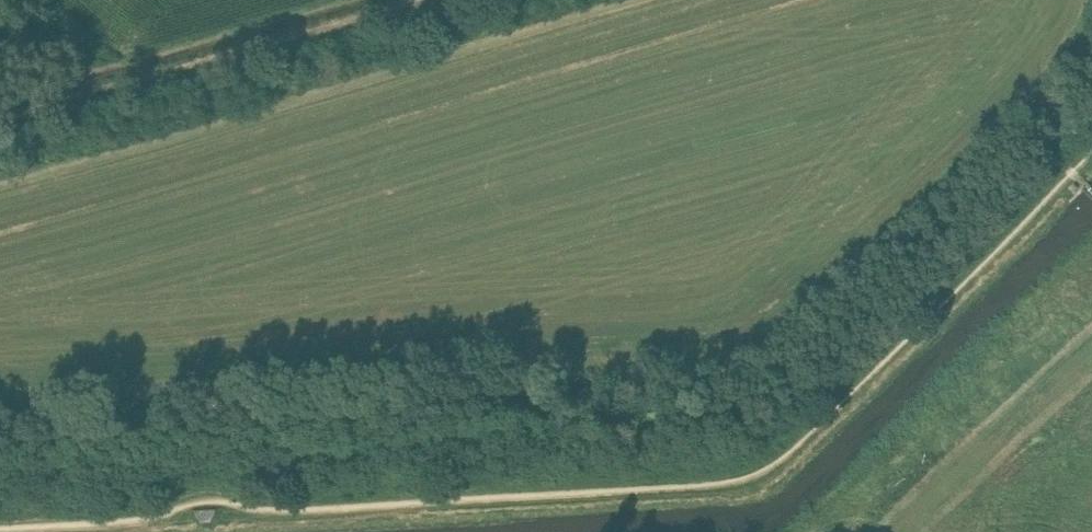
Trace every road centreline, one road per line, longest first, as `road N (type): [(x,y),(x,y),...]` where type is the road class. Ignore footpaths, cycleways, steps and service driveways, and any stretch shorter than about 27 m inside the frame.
road 1 (track): [(0,126),(448,0)]

